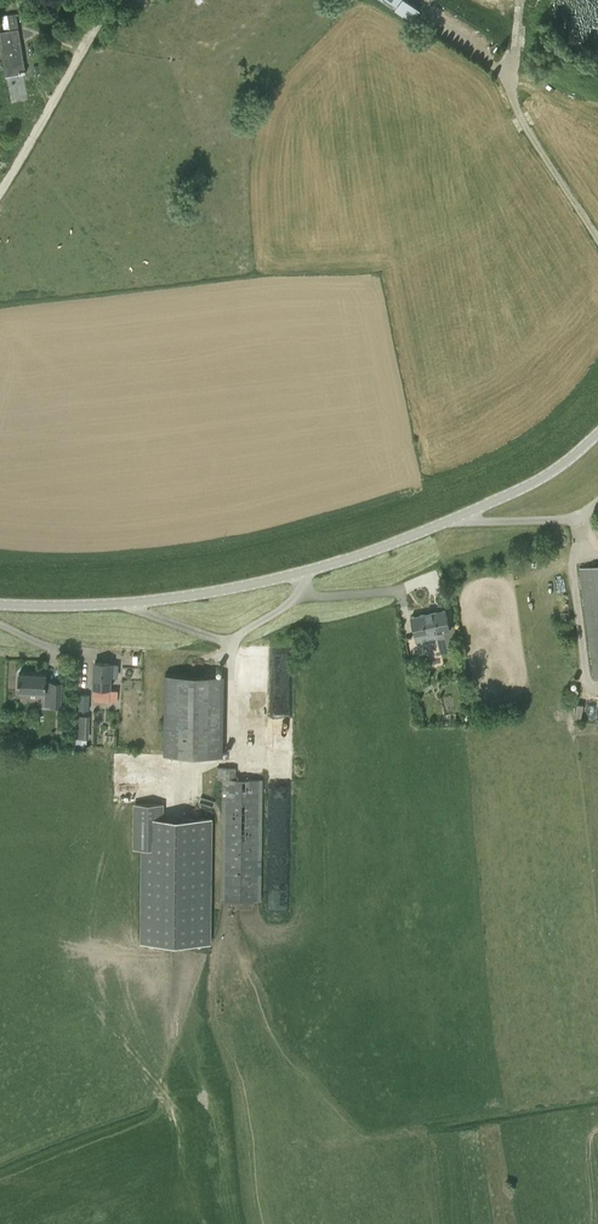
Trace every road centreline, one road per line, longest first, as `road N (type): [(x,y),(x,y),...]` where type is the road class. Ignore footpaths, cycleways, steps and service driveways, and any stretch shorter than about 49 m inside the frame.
road 1 (unclassified): [(597,435),(514,494),(336,565),(127,605),(0,606)]
road 2 (unclassified): [(0,174),(110,3)]

